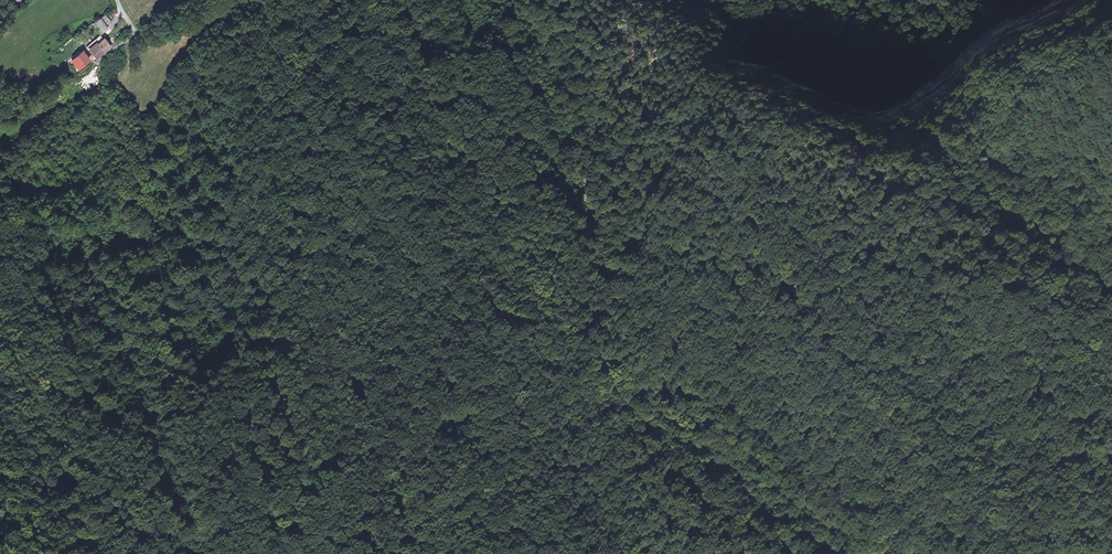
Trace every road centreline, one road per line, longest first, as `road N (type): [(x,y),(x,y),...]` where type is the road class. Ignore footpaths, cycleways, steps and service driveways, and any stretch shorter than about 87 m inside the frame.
road 1 (track): [(137,141),(100,63),(139,36),(226,0)]

